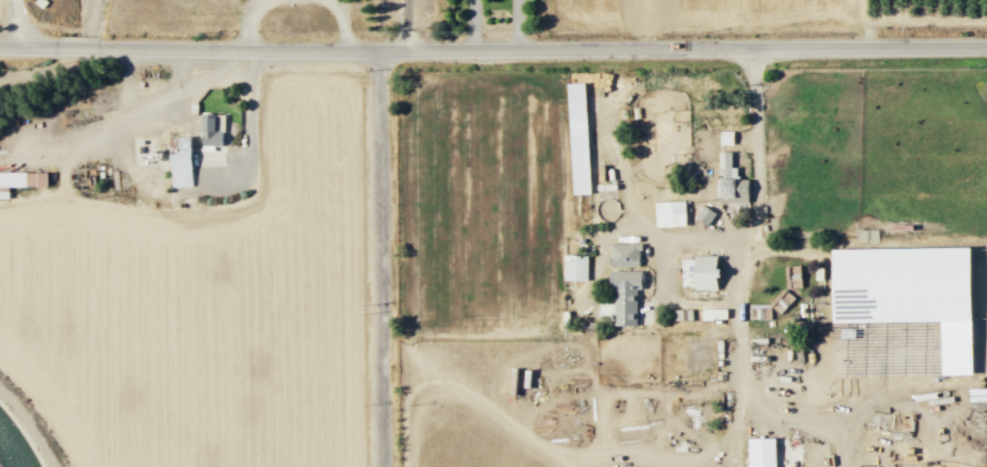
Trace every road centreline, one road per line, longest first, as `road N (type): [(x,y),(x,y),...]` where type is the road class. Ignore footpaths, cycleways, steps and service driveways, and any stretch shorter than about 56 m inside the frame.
road 1 (tertiary): [(986,48),(0,44)]
road 2 (tertiary): [(381,466),(378,50)]
road 3 (track): [(986,20),(875,20),(865,18),(862,0)]

